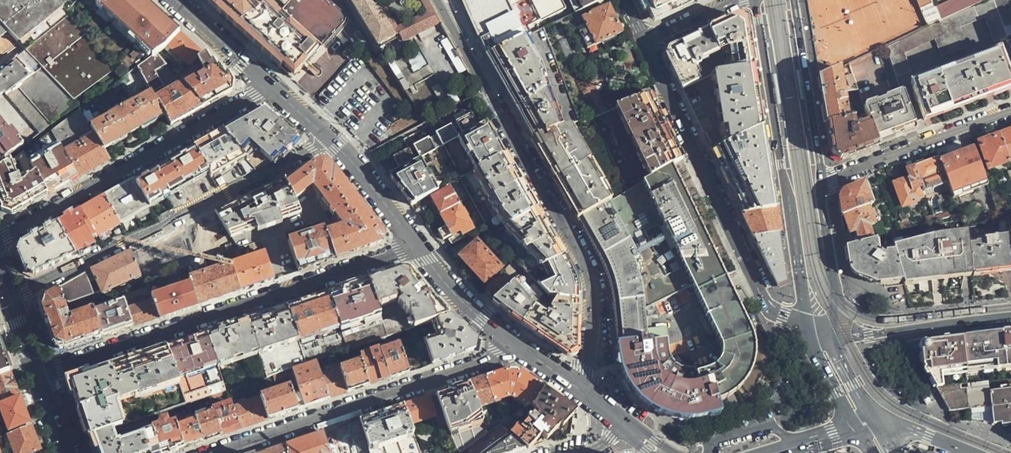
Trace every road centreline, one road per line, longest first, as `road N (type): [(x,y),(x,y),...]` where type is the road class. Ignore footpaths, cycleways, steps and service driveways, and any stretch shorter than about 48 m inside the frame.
road 1 (residential): [(582,390),(592,270),(437,0)]
road 2 (residential): [(413,247),(38,378)]
road 3 (residential): [(9,302),(331,141)]
road 4 (residential): [(646,44),(761,299),(774,313),(810,324)]
road 5 (primary): [(756,0),(810,324)]
road 6 (residential): [(226,452),(522,351)]
road 7 (residential): [(268,88),(0,236)]
road 8 (residential): [(821,180),(1010,116)]
road 9 (primary): [(821,180),(793,0)]
road 10 (secondary): [(1010,317),(869,333),(835,329)]
road 11 (tertiary): [(522,351),(464,305),(413,247)]
road 12 (primary): [(835,329),(821,180)]
road 13 (tertiary): [(413,247),(331,141)]
road 14 (tertiary): [(268,88),(171,0)]

